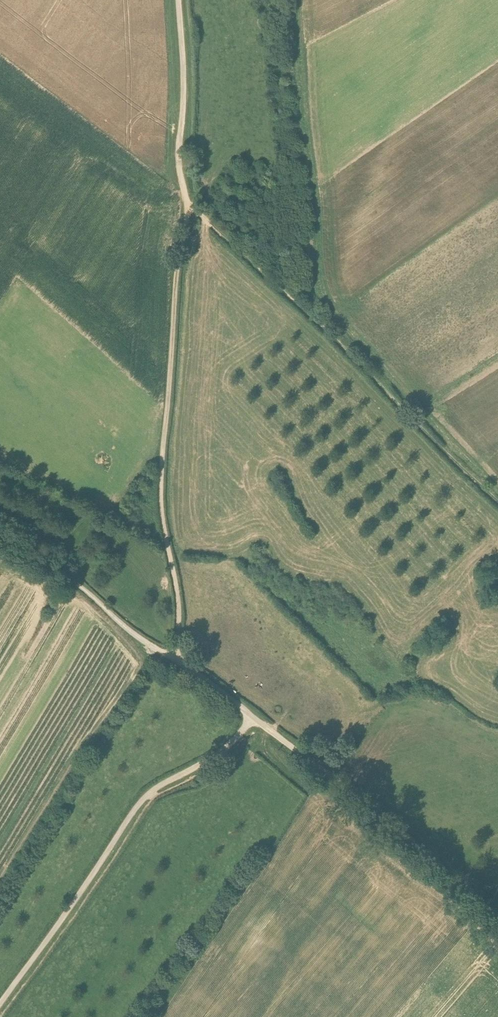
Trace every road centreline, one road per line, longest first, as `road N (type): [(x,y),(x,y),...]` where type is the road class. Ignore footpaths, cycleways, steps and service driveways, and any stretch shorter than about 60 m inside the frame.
road 1 (unclassified): [(497,919),(382,815),(0,531)]
road 2 (track): [(189,206),(160,485),(178,610),(175,658)]
road 3 (track): [(497,502),(189,206)]
road 4 (track): [(254,719),(214,756),(139,802),(0,1003)]
road 5 (track): [(179,0),(181,164),(189,206)]

